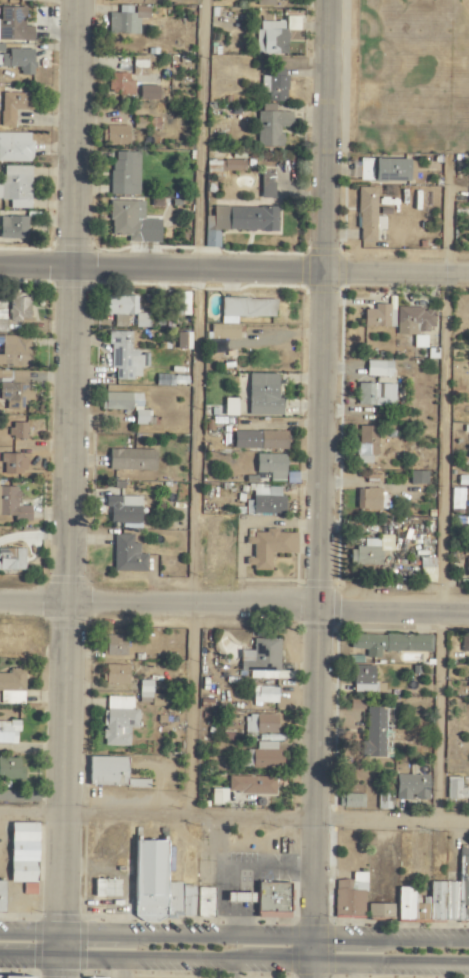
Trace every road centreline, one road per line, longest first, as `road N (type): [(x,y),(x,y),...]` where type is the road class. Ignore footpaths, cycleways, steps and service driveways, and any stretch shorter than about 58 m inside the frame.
road 1 (residential): [(70,0),(58,610),(65,977)]
road 2 (residential): [(327,0),(315,977)]
road 3 (residential): [(468,283),(0,274)]
road 4 (residential): [(468,614),(0,609)]
road 5 (tertiary): [(468,940),(0,935)]
road 6 (tertiary): [(0,959),(468,964)]

